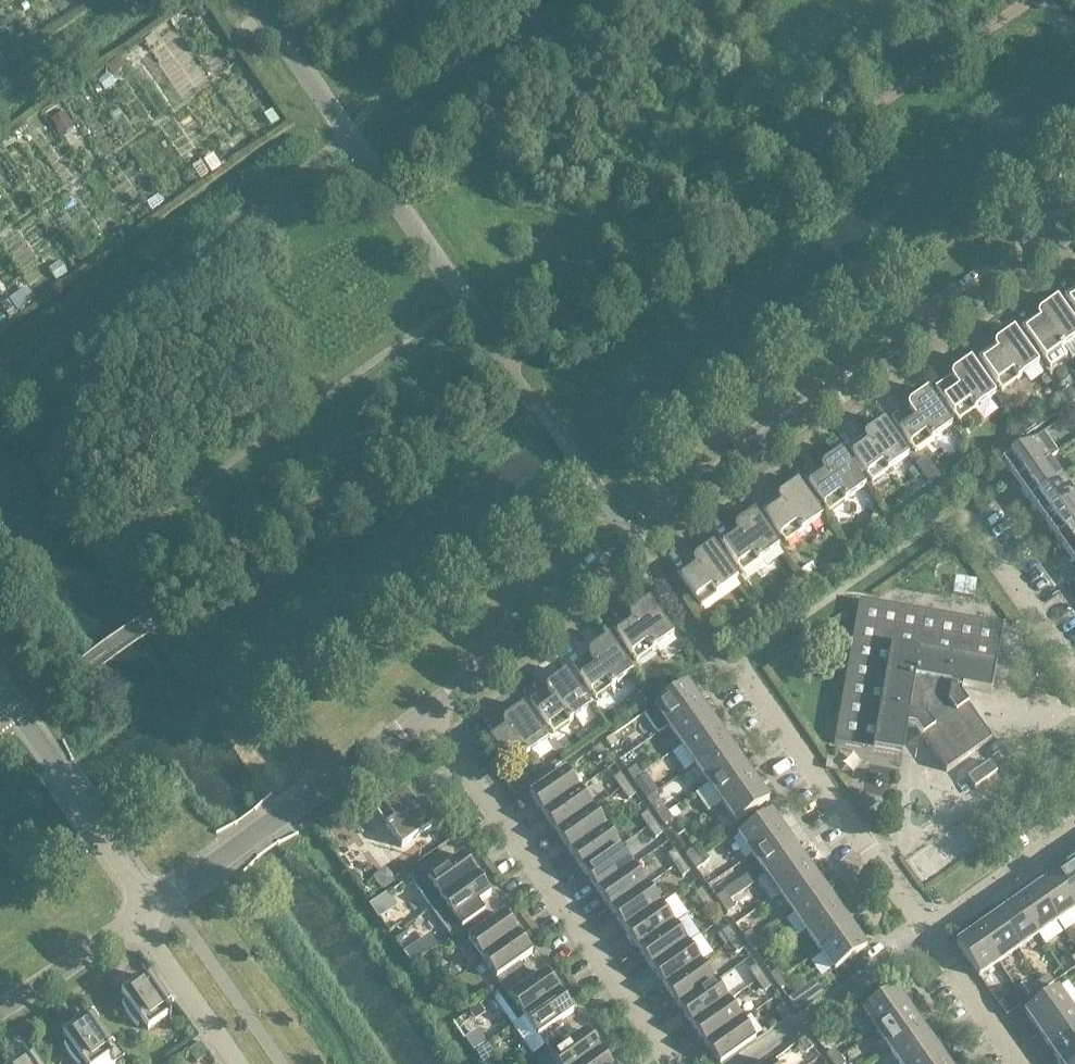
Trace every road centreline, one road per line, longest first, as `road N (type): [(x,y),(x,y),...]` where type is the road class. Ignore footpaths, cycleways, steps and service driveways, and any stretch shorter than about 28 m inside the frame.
road 1 (residential): [(633,544),(1074,219)]
road 2 (residential): [(928,932),(735,665),(713,660),(633,544)]
road 3 (residential): [(672,1063),(424,714)]
road 4 (residential): [(138,915),(424,714)]
road 5 (residential): [(138,915),(109,837),(0,686)]
road 6 (residential): [(424,714),(633,544)]
road 7 (residential): [(1074,671),(965,515)]
road 8 (residential): [(928,932),(1074,830)]
road 9 (residential): [(236,1063),(138,915)]
road 10 (residential): [(0,1008),(138,915)]
road 11 (residential): [(1001,1063),(928,932)]

